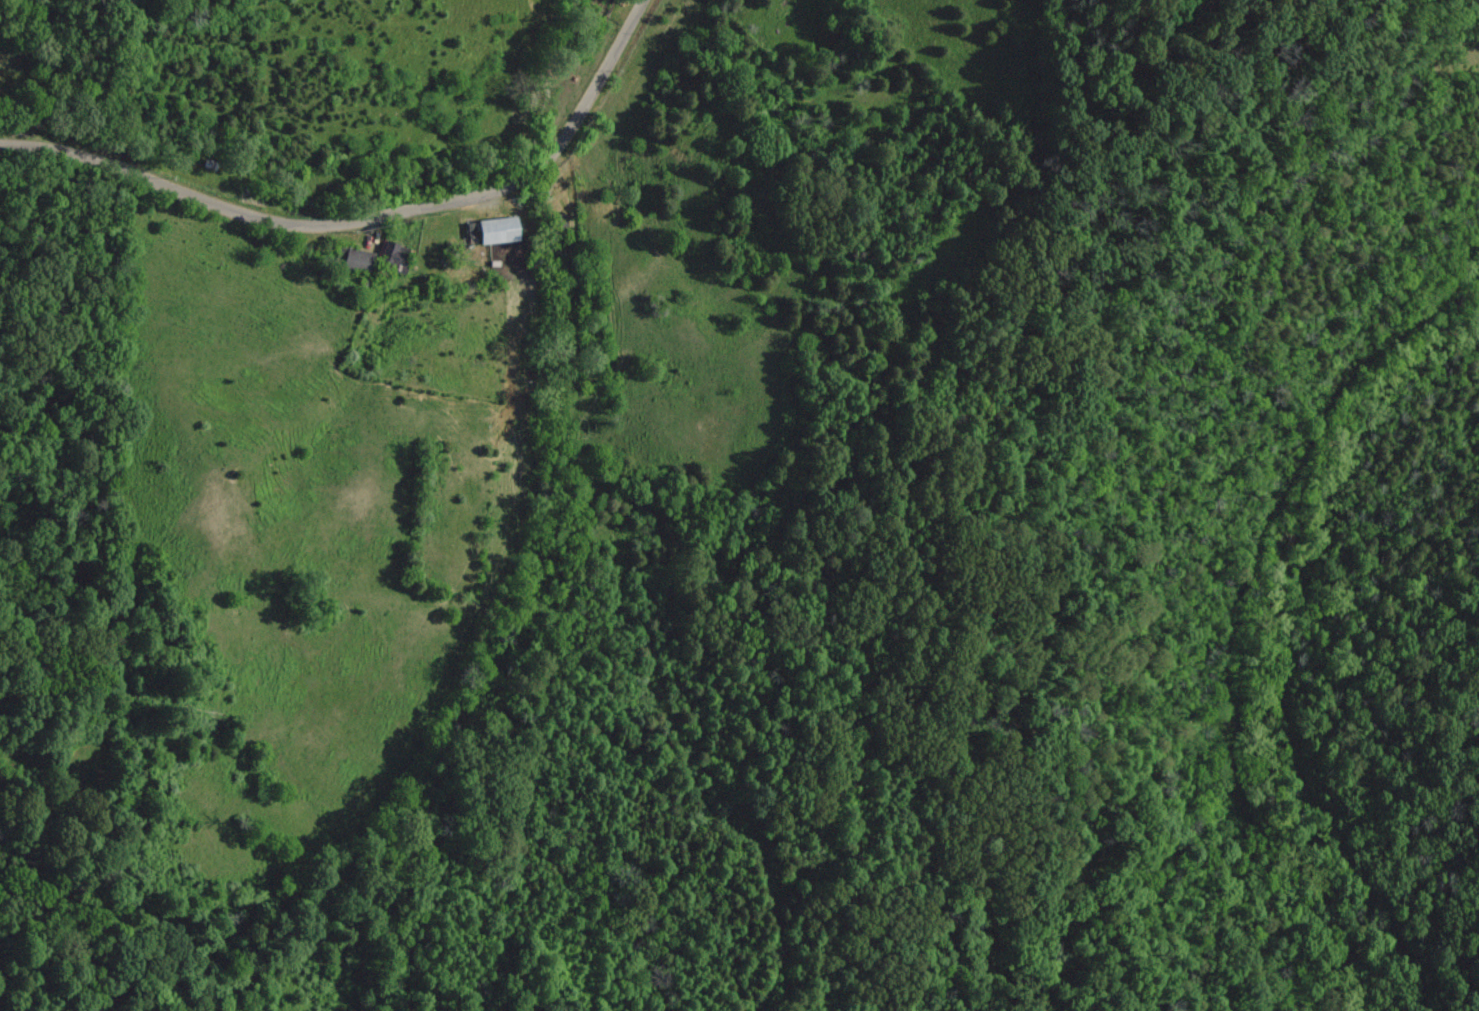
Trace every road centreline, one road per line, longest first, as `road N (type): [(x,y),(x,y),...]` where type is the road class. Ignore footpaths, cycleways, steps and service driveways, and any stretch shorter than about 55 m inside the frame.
road 1 (residential): [(0,144),(70,151),(253,214),(306,223),(454,197),(495,187),(544,155),(639,0)]

